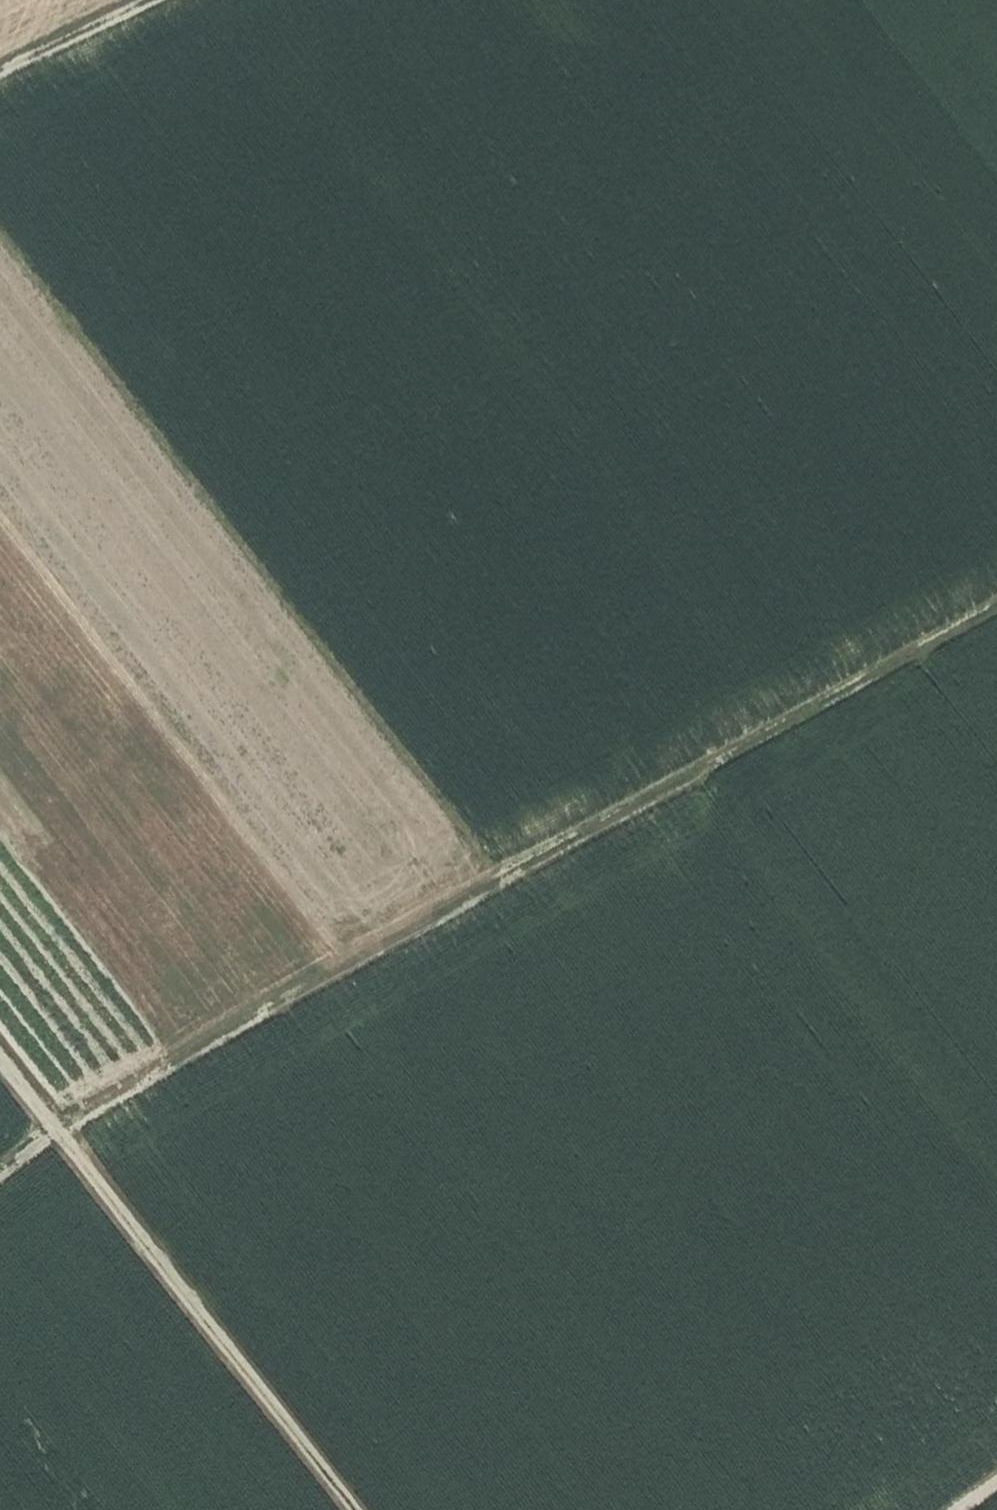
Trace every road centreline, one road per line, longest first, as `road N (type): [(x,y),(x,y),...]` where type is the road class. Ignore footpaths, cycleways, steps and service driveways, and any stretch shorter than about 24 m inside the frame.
road 1 (track): [(996,603),(217,1036),(0,1178)]
road 2 (track): [(0,1046),(364,1509)]
road 3 (track): [(156,0),(0,77)]

